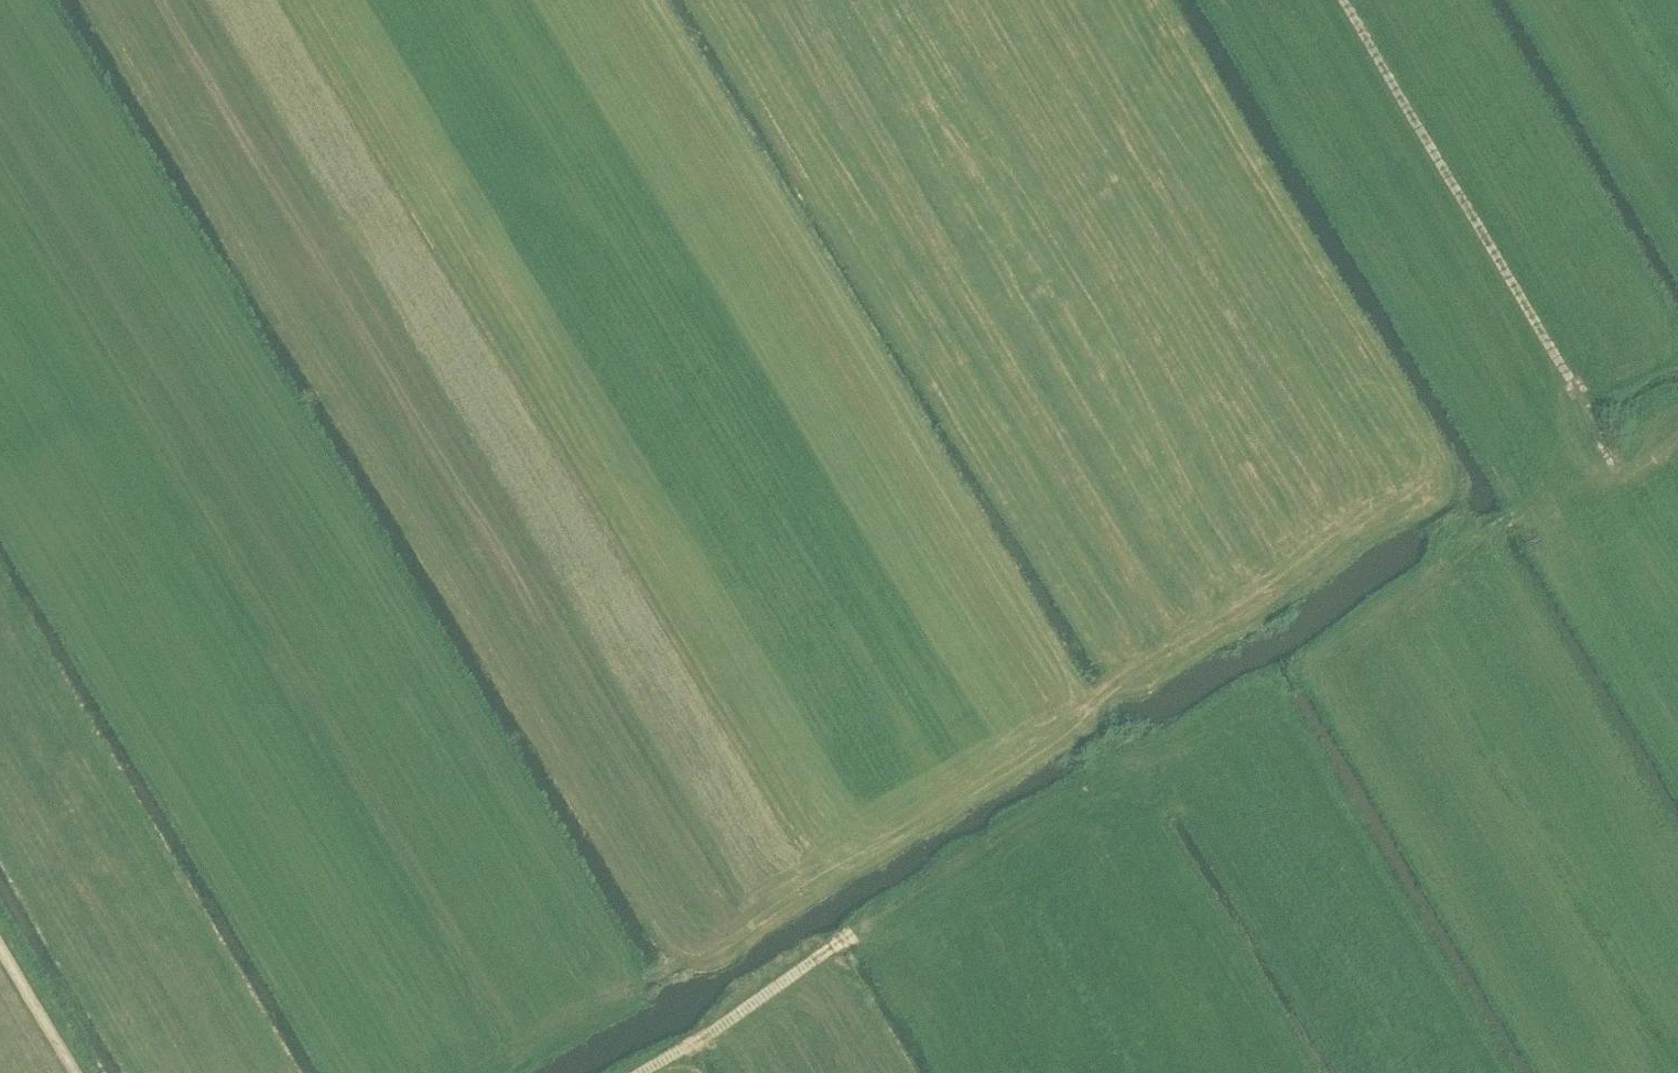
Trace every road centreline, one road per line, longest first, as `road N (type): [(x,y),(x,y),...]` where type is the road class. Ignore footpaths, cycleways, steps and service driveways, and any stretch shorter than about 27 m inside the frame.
road 1 (track): [(1341,0),(1593,417)]
road 2 (track): [(642,1072),(853,931)]
road 3 (track): [(0,947),(75,1072)]

